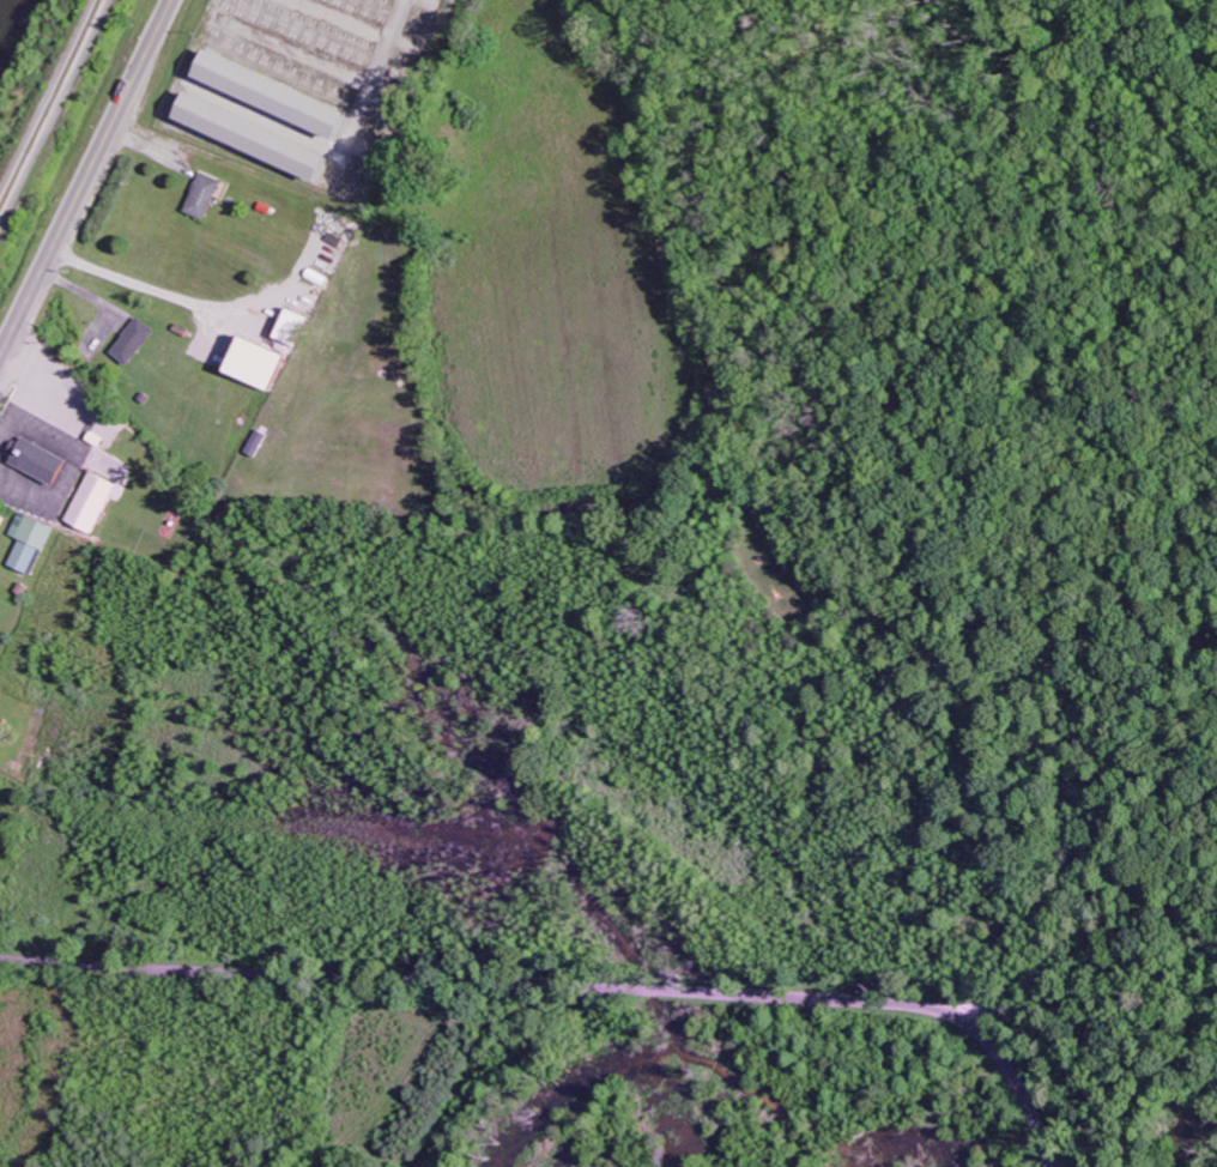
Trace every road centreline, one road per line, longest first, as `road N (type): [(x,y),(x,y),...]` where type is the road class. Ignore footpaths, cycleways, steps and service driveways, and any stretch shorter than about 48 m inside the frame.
road 1 (residential): [(1098,1166),(1015,1082),(981,1033),(931,1005),(0,961)]
road 2 (primary): [(0,357),(172,0)]

